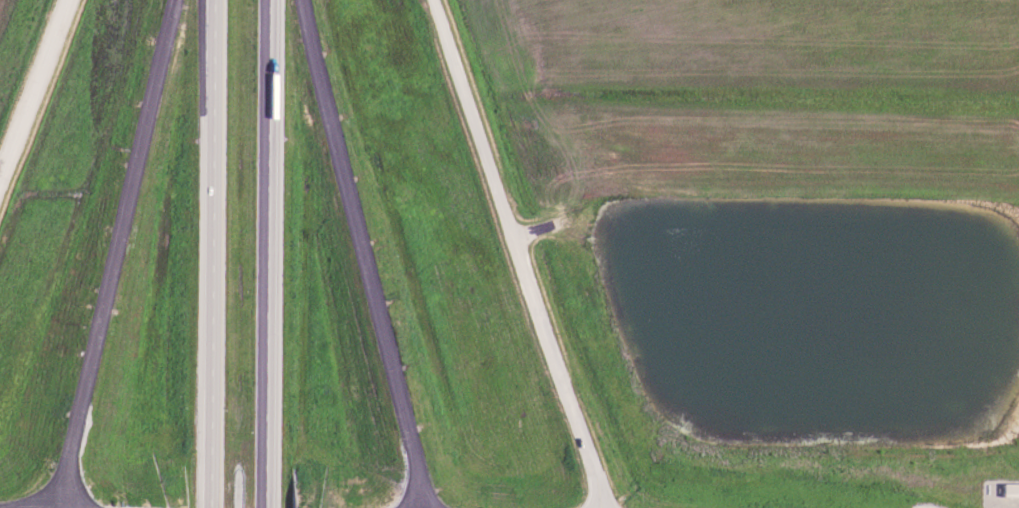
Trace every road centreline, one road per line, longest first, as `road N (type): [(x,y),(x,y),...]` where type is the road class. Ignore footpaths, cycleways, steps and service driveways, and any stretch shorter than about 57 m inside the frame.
road 1 (residential): [(599,507),(598,485),(434,0)]
road 2 (motorway): [(416,507),(405,430),(300,0)]
road 3 (motorway): [(175,0),(70,435),(63,507)]
road 4 (motorway): [(265,507),(269,0)]
road 5 (motorway): [(213,0),(210,507)]
road 6 (residential): [(0,186),(69,0)]

